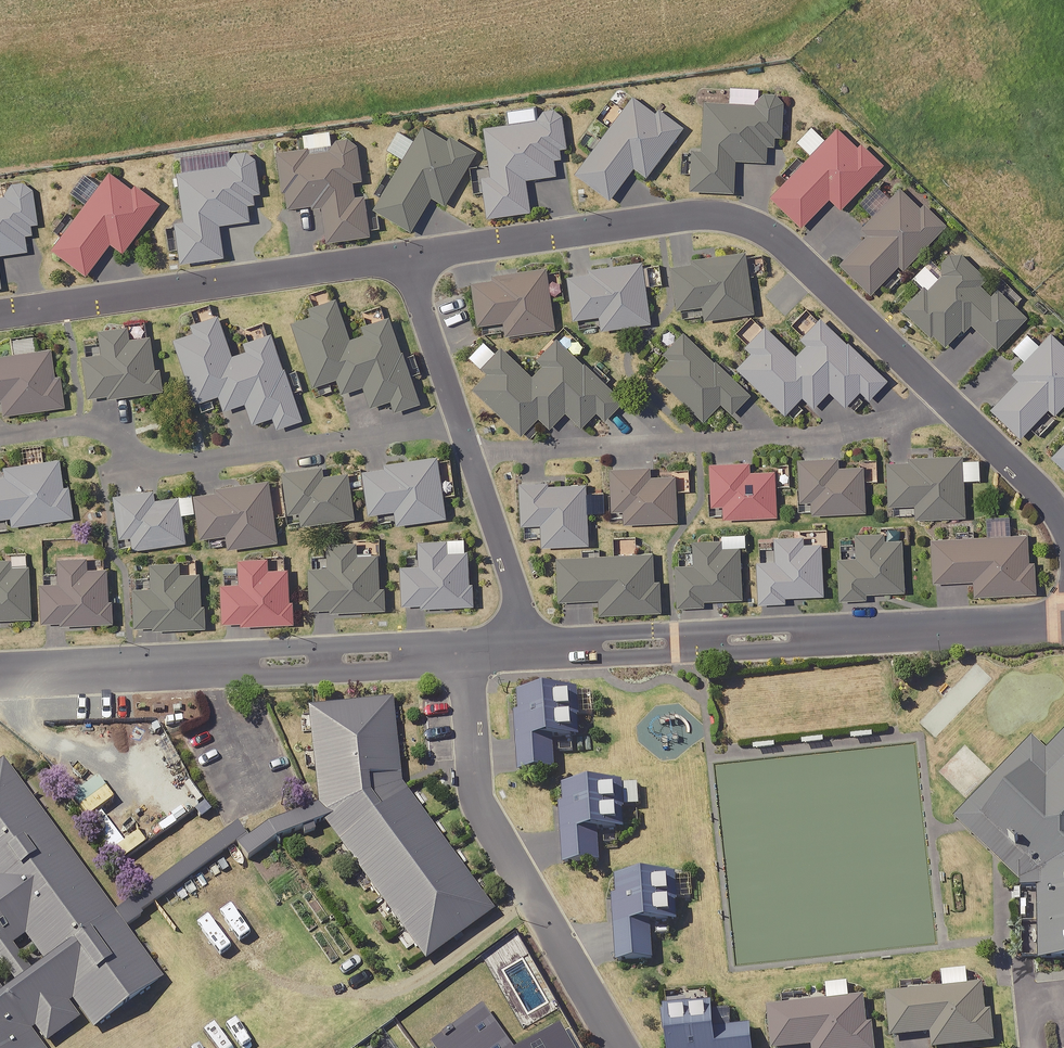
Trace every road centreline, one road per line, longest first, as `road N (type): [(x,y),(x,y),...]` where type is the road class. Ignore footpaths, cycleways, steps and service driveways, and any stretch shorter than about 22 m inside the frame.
road 1 (residential): [(951,408),(772,232),(718,227),(409,264)]
road 2 (residential): [(1063,623),(535,653)]
road 3 (residential): [(460,423),(148,473),(129,470),(103,430),(0,443)]
road 4 (residential): [(951,408),(472,457)]
road 5 (residential): [(464,656),(0,679)]
road 6 (residential): [(618,1047),(473,797),(464,656)]
road 7 (residential): [(409,264),(0,318)]
road 8 (residential): [(472,457),(535,653)]
road 9 (residential): [(409,264),(460,423)]
road 10 (residential): [(1063,510),(951,408)]

